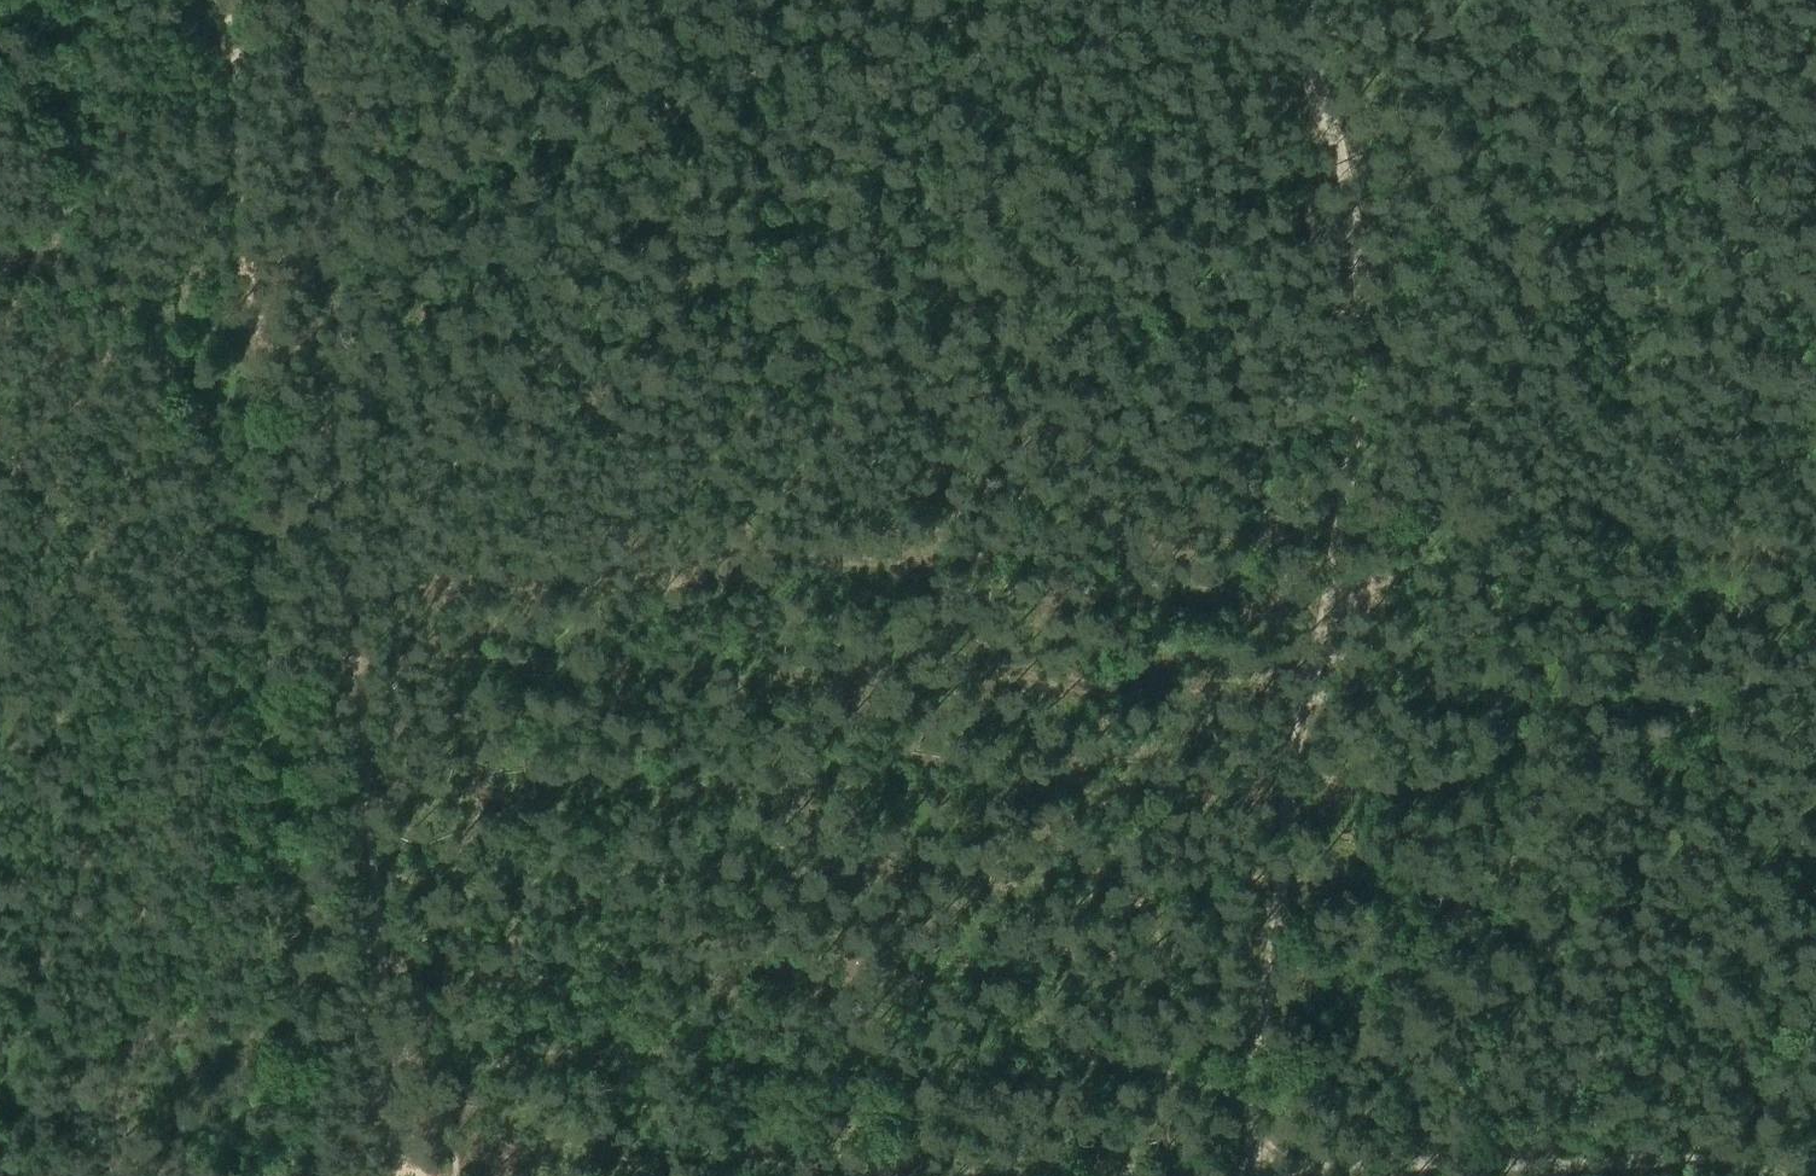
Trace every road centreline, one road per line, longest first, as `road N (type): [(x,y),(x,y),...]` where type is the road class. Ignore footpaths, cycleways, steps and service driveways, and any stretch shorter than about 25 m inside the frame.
road 1 (track): [(1311,0),(1355,349),(1349,542),(1321,719),(1259,962),(1229,1175)]
road 2 (track): [(1300,1175),(1815,1172)]

